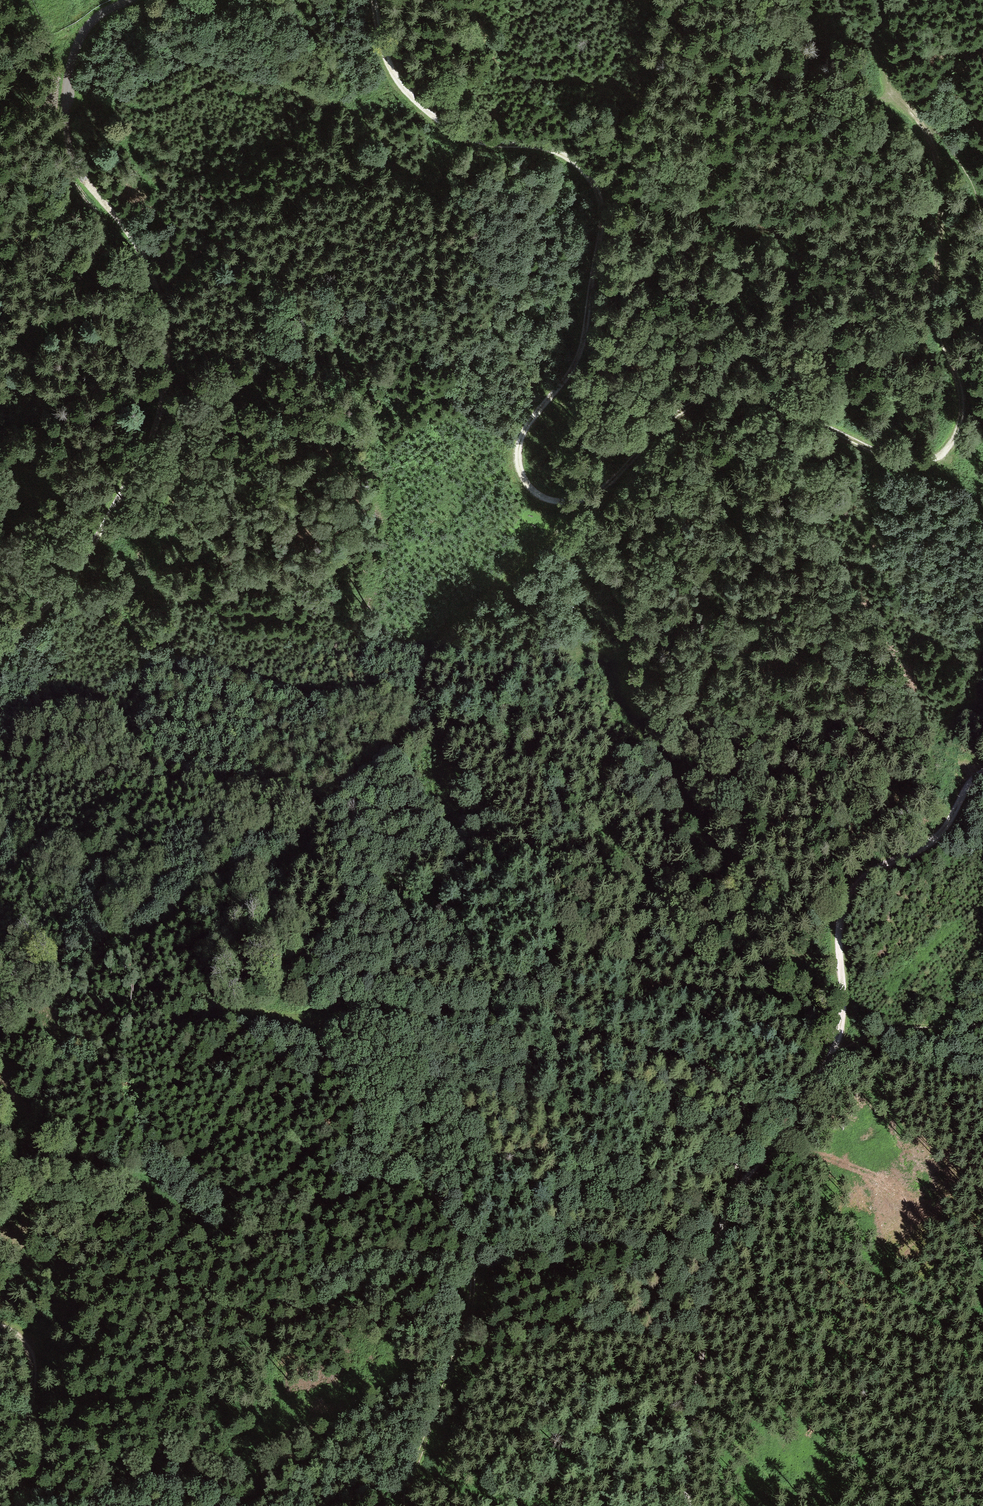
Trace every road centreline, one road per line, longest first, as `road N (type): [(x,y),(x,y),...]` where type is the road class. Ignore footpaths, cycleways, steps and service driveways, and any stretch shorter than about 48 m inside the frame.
road 1 (track): [(885,0),(880,37),(894,86),(934,148),(939,174),(935,290),(960,400),(950,441),(940,457),(909,464),(775,404),(717,394),(676,415),(589,499),(565,504),(533,489),(517,453),(583,338),(599,202),(575,166),(555,154),(473,143),(415,105),(392,78),(371,0)]
road 2 (track): [(732,1193),(742,1105),(735,1086),(710,1074),(530,1019),(331,1028),(323,1036),(325,1062),(417,1170),(467,1243),(473,1275),(471,1309),(405,1505)]
road 3 (track): [(0,1143),(38,1103),(79,967),(106,947),(136,938),(211,880),(279,866),(340,789),(396,747),(455,620),(589,499)]
road 4 (track): [(0,646),(60,592),(160,409),(164,331),(152,288),(141,255),(78,170),(65,112),(80,39),(128,0)]
road 5 (track): [(685,1505),(716,1238),(732,1193),(808,1093),(831,1048)]
road 6 (track): [(0,1169),(51,1166),(132,1181),(194,1231),(273,1354),(275,1392),(257,1471)]
road 7 (track): [(831,1048),(841,913),(856,886),(929,844),(982,774)]
road 8 (track): [(16,1505),(31,1367),(19,1337),(0,1327)]

